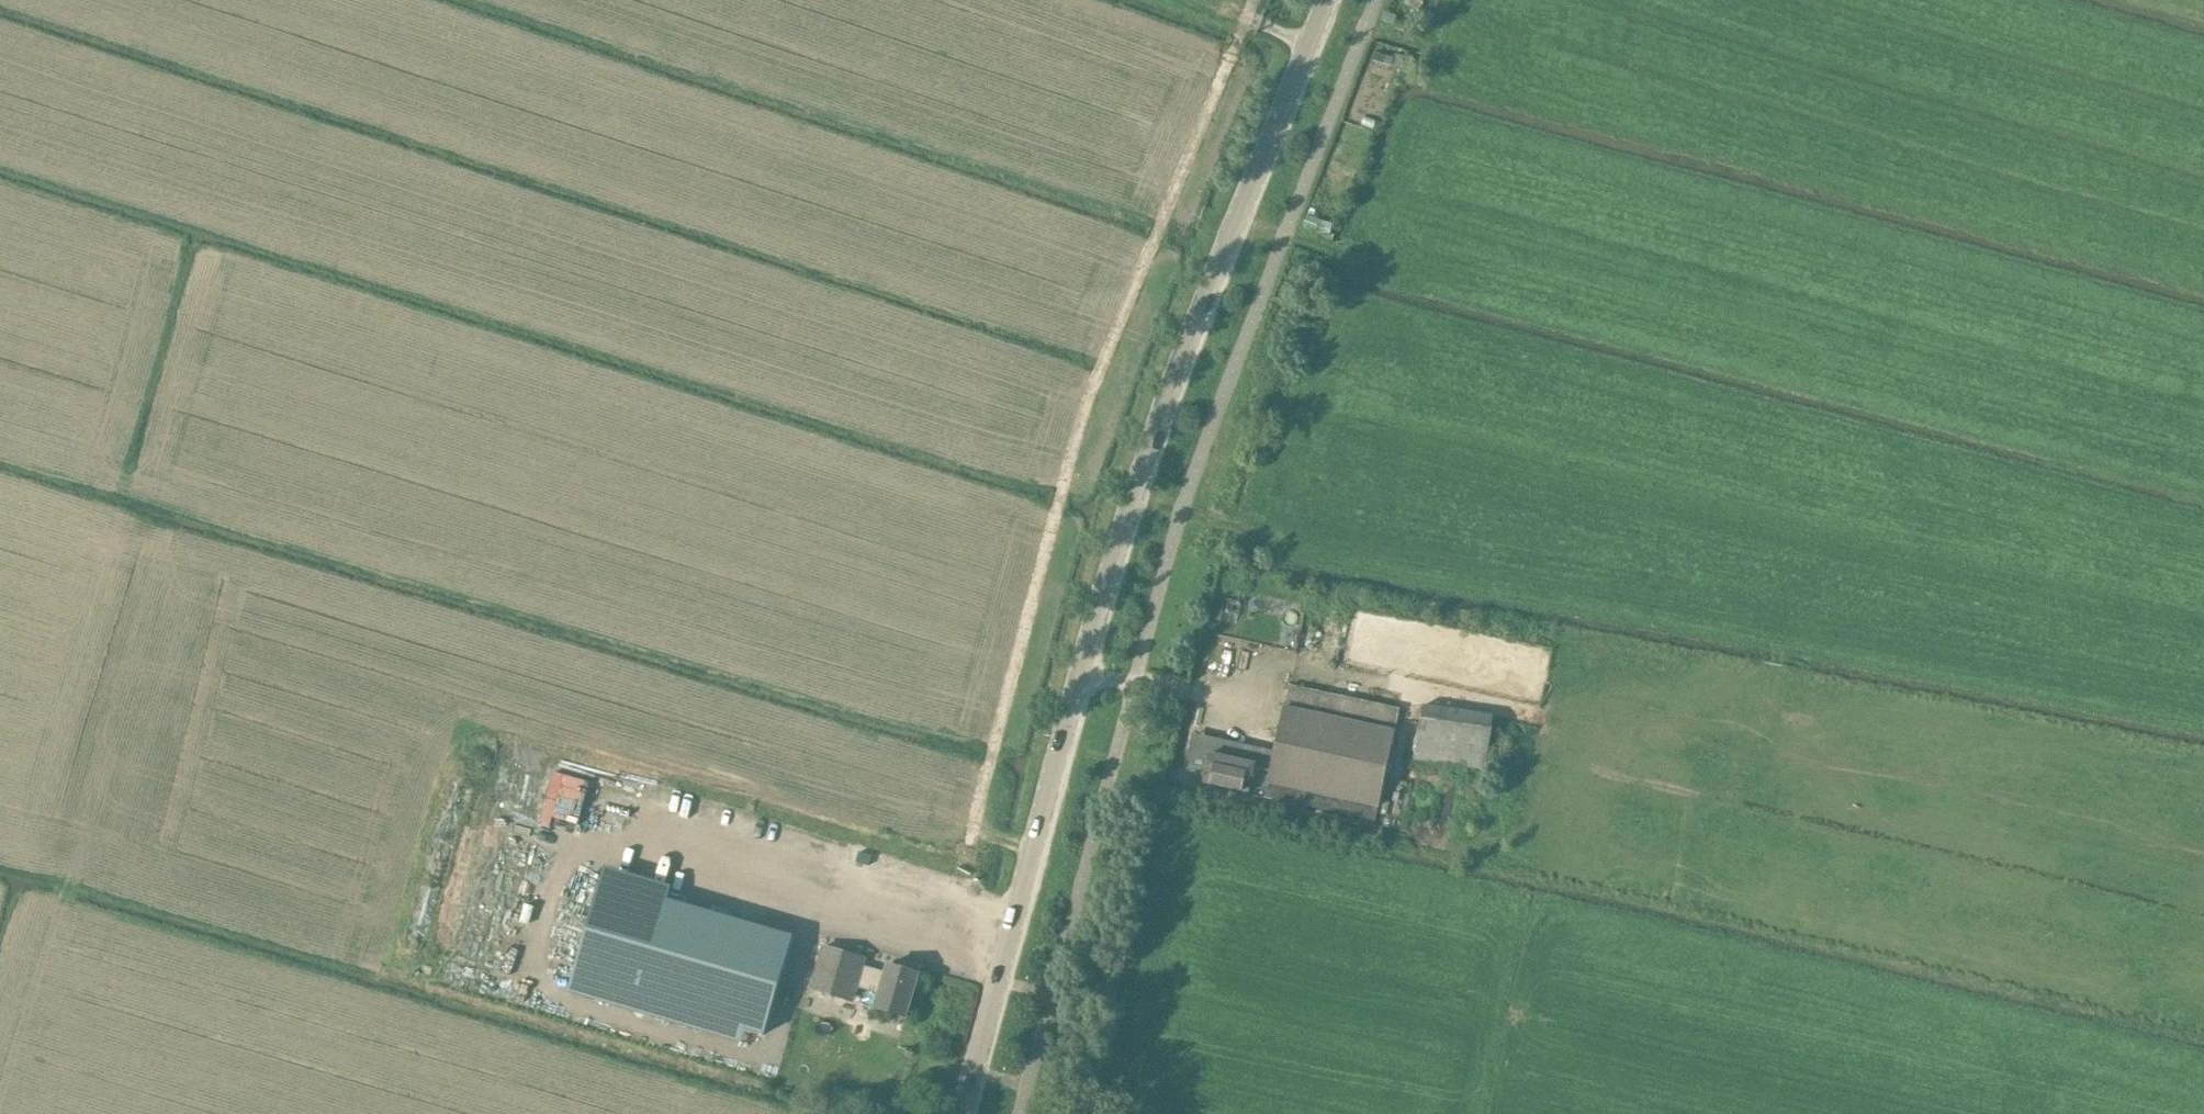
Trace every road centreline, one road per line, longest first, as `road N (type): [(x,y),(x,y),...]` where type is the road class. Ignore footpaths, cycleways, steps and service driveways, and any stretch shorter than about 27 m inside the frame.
road 1 (tertiary): [(963,1113),(1030,850),(1147,453),(1326,0)]
road 2 (track): [(1030,850),(972,836),(1082,410),(1253,0)]

